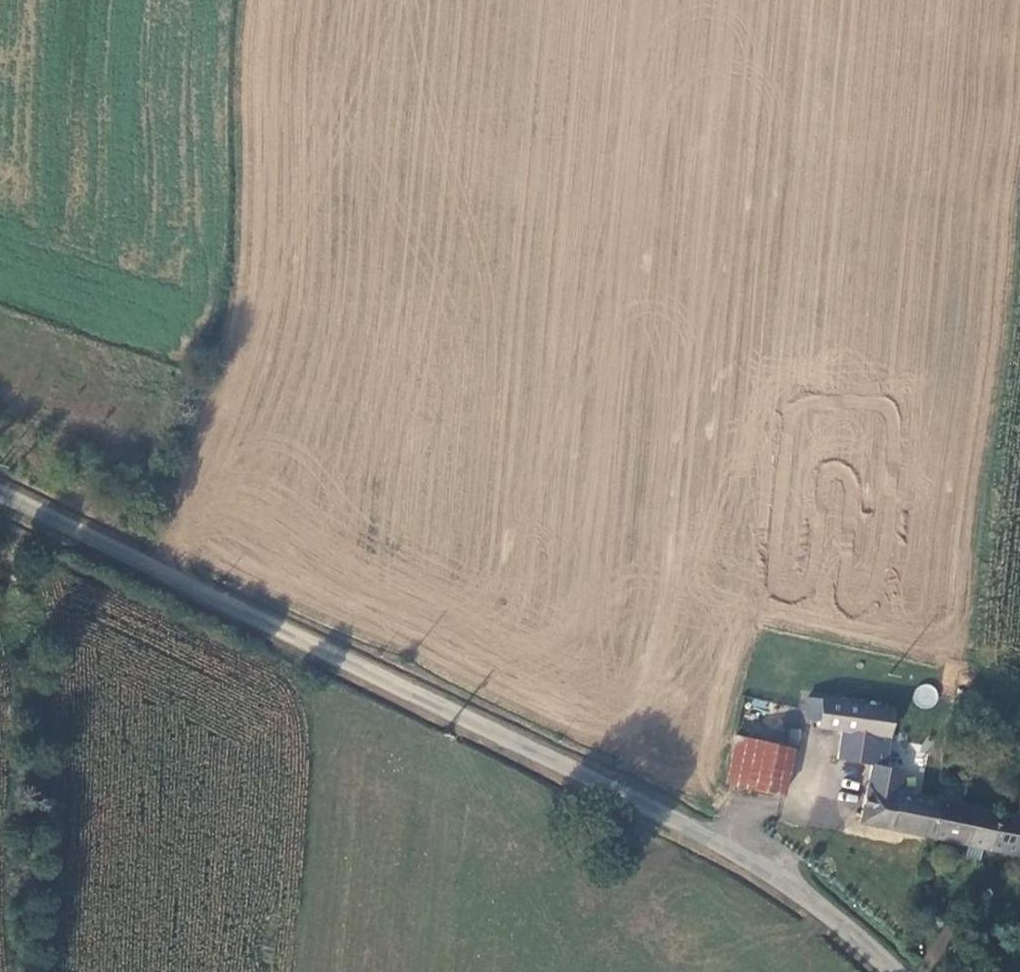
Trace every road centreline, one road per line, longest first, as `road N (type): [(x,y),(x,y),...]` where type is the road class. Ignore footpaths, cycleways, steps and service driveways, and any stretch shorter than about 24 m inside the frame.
road 1 (unclassified): [(894,971),(795,887),(652,805),(0,491)]

